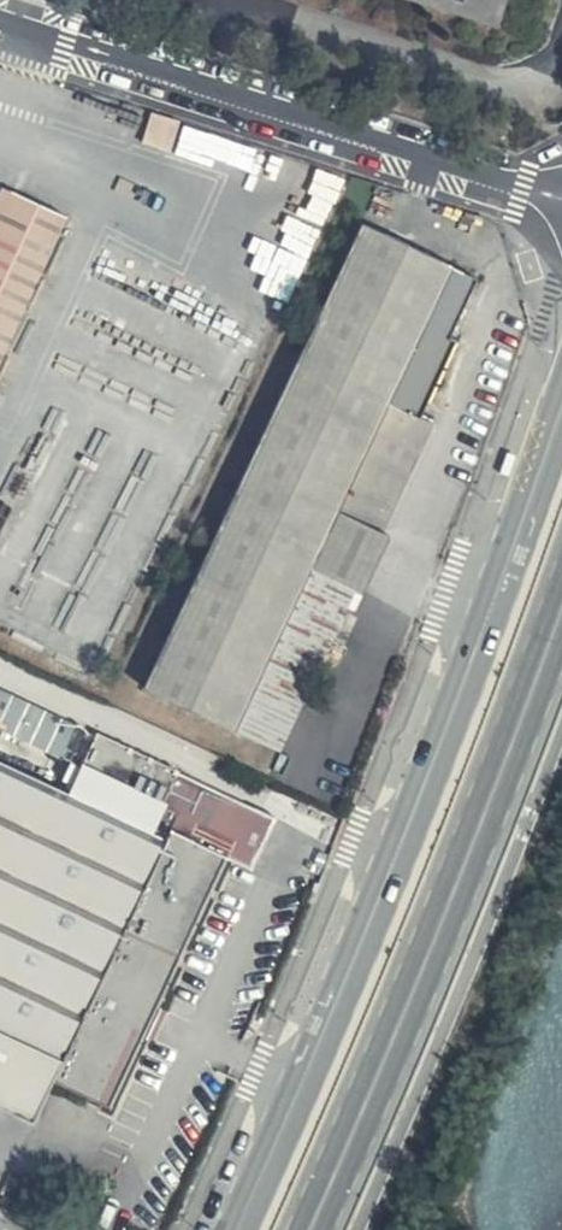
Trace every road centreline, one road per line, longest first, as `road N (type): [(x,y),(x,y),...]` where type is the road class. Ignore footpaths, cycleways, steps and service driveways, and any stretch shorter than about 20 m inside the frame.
road 1 (tertiary): [(236,1229),(413,811),(561,406)]
road 2 (trunk): [(306,1229),(452,893),(561,605)]
road 3 (unclassified): [(0,24),(561,207)]

